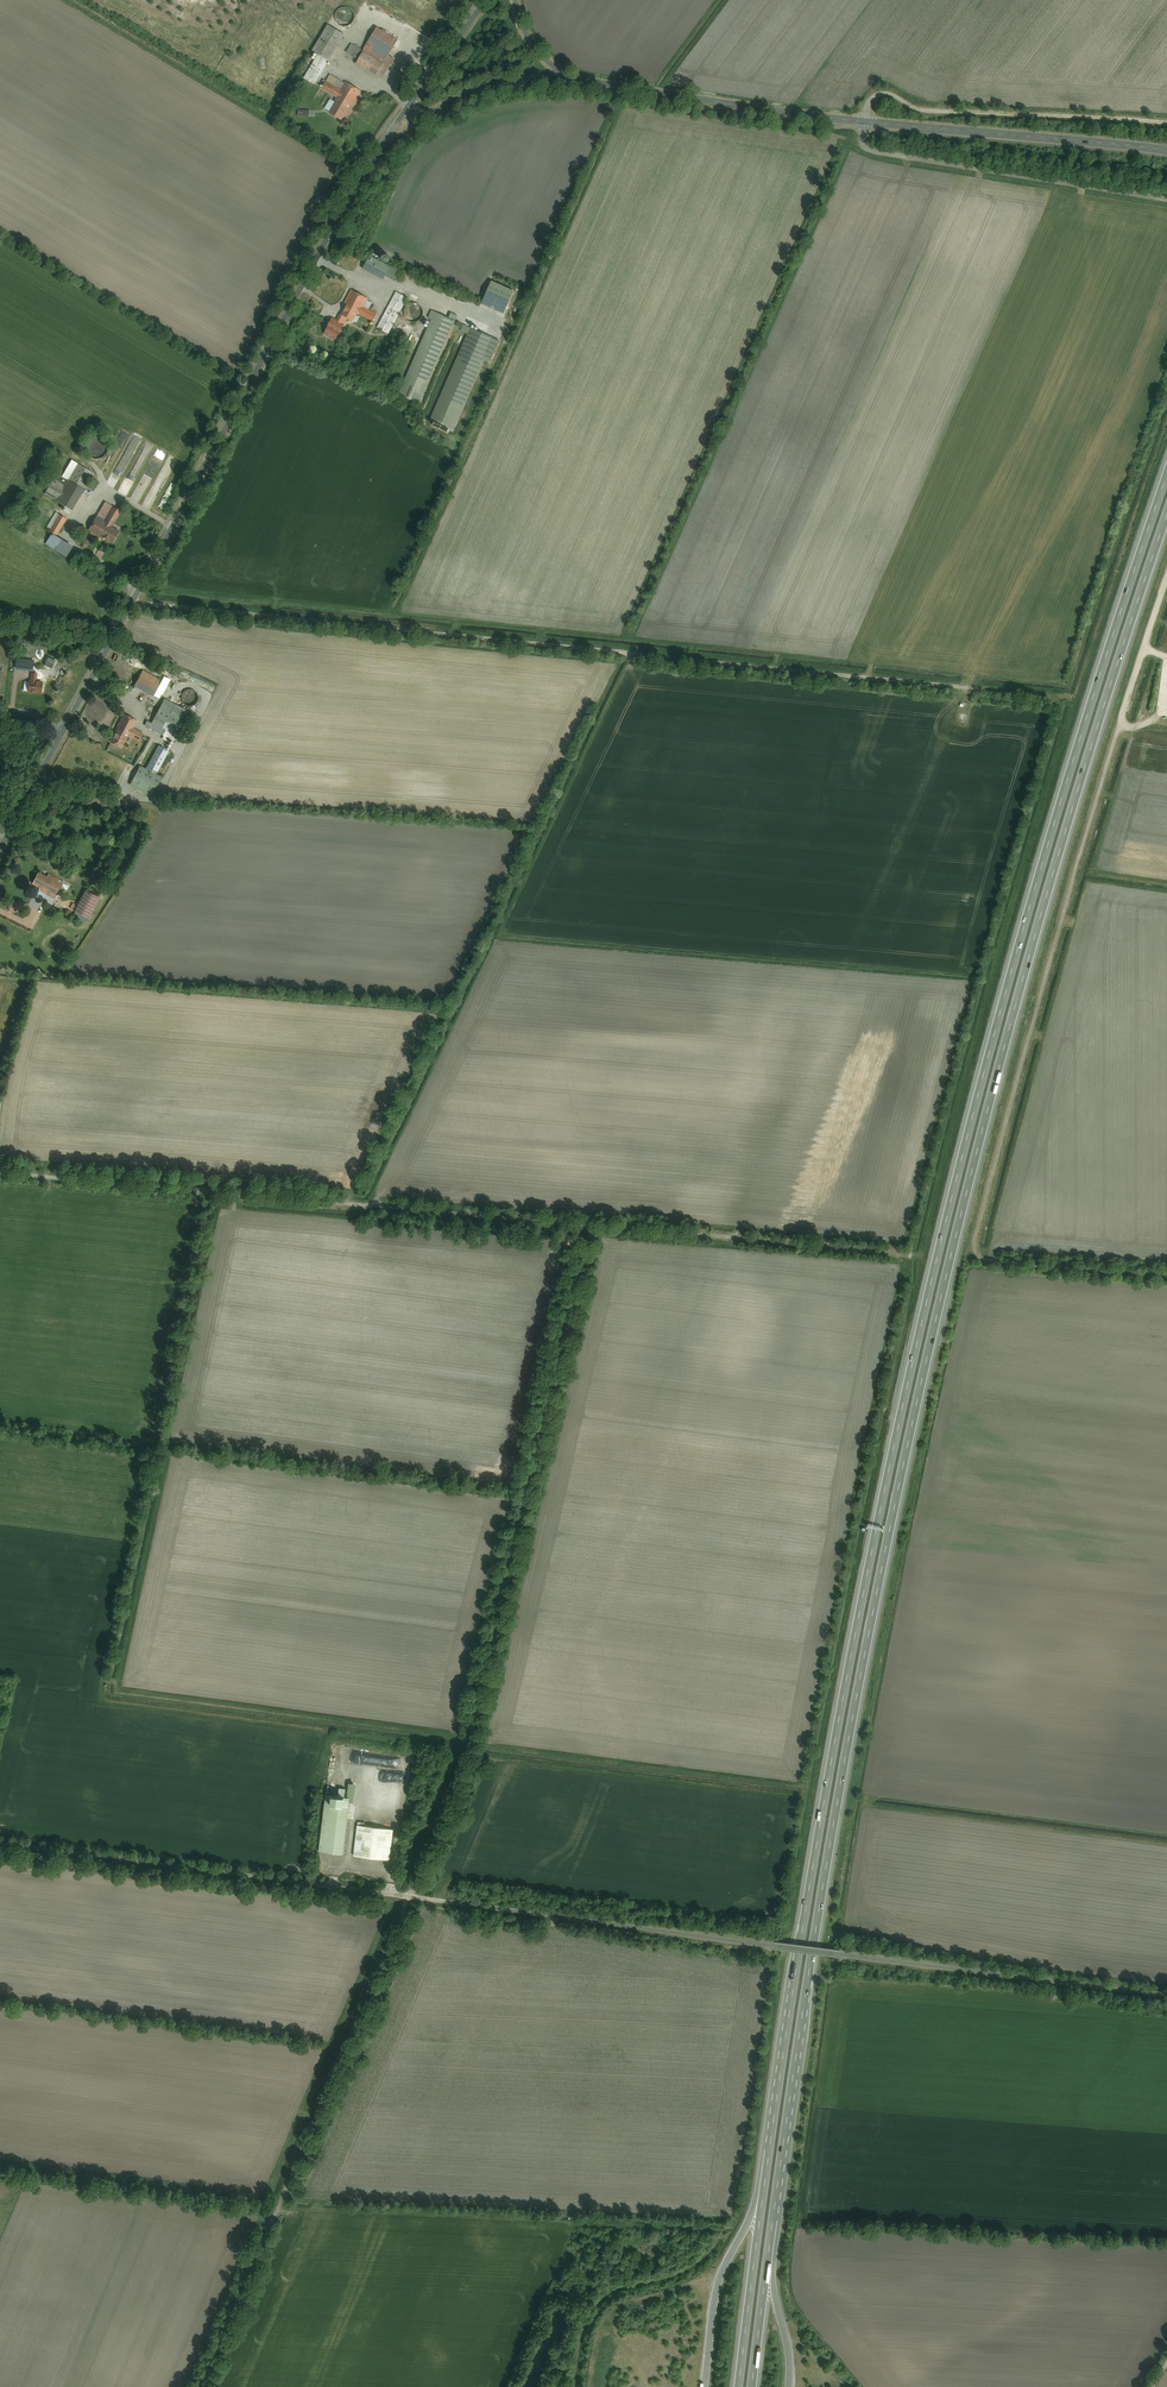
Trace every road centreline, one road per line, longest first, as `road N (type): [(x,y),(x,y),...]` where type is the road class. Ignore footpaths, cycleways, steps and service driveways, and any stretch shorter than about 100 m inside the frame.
road 1 (motorway): [(775,2204),(829,1852),(919,1392),(1047,896),(1166,516)]
road 2 (motorway): [(1166,477),(1035,888),(907,1388),(832,1758),(771,2139)]
road 3 (track): [(578,1226),(587,1235),(564,1345),(470,1756),(202,2386)]
road 4 (track): [(1166,1995),(0,1843)]
road 5 (track): [(1166,581),(975,1243),(979,1257),(1166,1274)]
road 6 (track): [(982,690),(133,605)]
road 7 (tertiary): [(62,731),(383,145)]
road 8 (tertiary): [(577,77),(777,111),(1166,151)]
road 9 (track): [(578,1226),(0,1174)]
road 10 (track): [(1166,123),(919,108),(881,95),(863,121)]
road 11 (motorway): [(771,2139),(736,2386)]
road 12 (tertiary): [(383,145),(483,84),(577,77)]
road 13 (motorway): [(754,2386),(775,2204)]
road 14 (tertiary): [(383,145),(486,0)]
road 15 (track): [(390,1893),(402,1821),(355,1822),(346,1867)]
road 16 (motorway): [(771,2139),(751,2216),(732,2251)]

